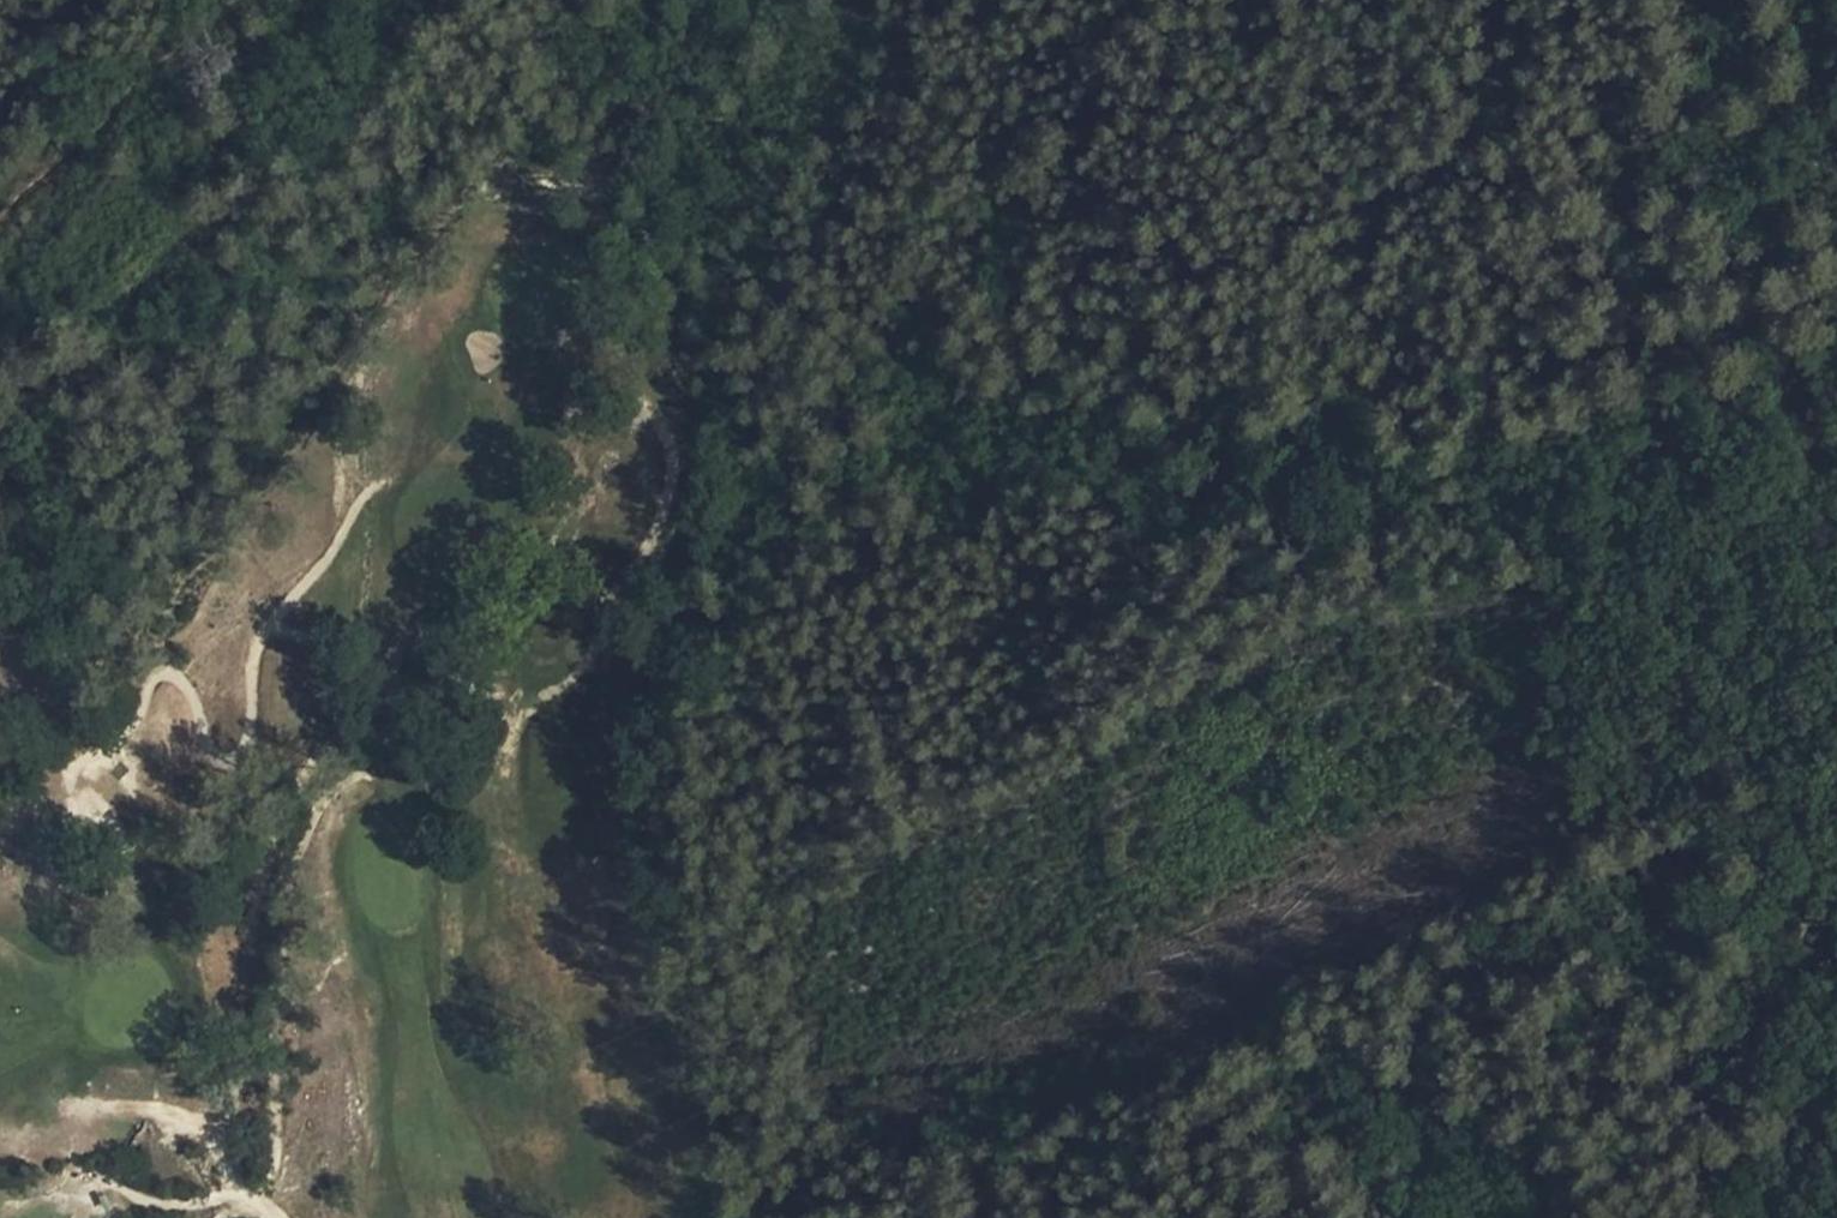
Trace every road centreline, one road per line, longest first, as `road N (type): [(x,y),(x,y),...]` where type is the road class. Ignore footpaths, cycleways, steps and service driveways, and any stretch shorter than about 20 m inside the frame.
road 1 (track): [(1778,0),(1801,139),(1836,171)]
road 2 (track): [(49,0),(124,11),(216,8),(233,0)]

